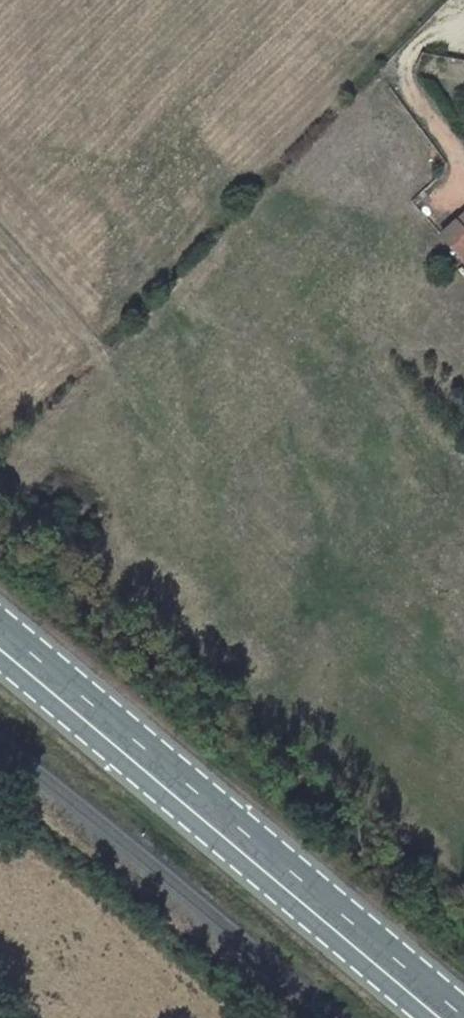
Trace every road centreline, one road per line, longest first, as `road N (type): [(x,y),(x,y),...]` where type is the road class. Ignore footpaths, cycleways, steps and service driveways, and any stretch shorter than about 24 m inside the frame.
road 1 (primary): [(0,636),(454,1017)]

